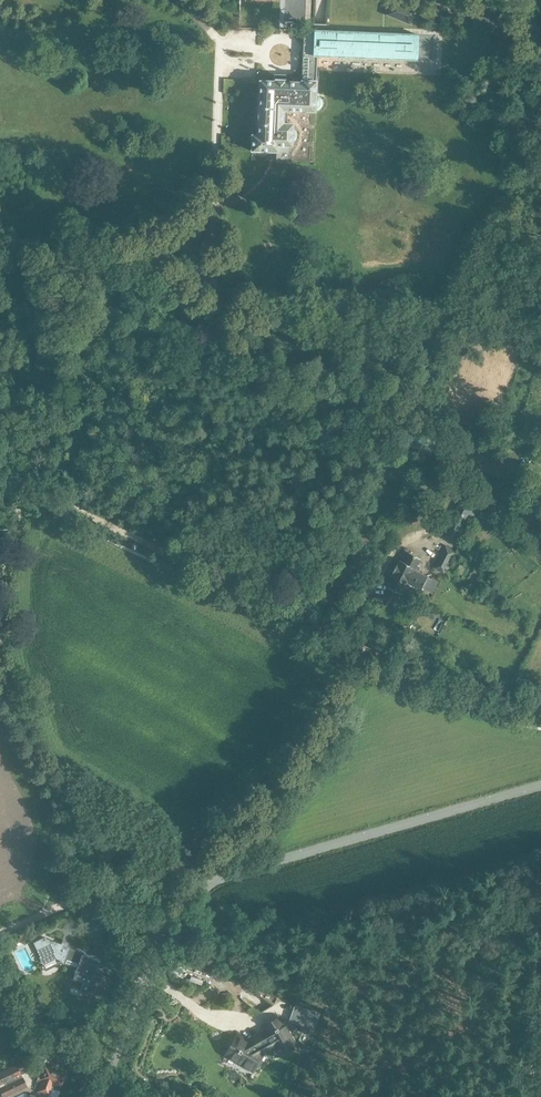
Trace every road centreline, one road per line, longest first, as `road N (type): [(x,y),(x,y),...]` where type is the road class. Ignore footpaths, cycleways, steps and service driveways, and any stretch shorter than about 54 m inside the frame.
road 1 (track): [(373,661),(0,469)]
road 2 (unclassified): [(204,885),(540,783)]
road 3 (track): [(214,316),(540,324)]
road 4 (track): [(373,661),(263,820),(218,840),(201,858),(197,879)]
road 5 (track): [(425,1096),(495,964),(540,922)]
road 6 (track): [(197,879),(119,888),(0,935)]
road 7 (track): [(210,205),(217,65),(263,57)]
road 8 (track): [(540,720),(448,694),(373,661)]
road 9 (residential): [(99,1096),(158,941)]
road 10 (track): [(63,799),(149,930)]
road 11 (track): [(70,261),(104,286),(214,316)]
road 12 (track): [(210,205),(163,243),(70,261)]
road 13 (track): [(0,674),(63,799)]

